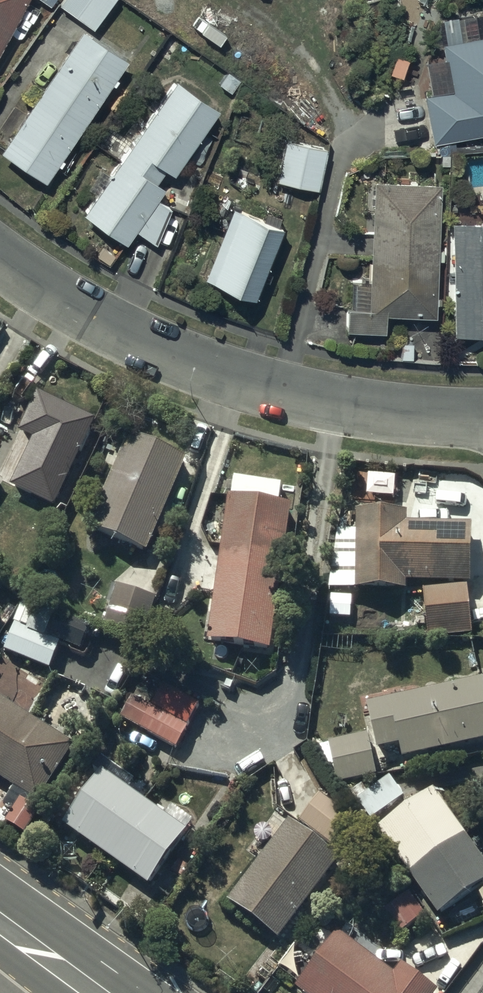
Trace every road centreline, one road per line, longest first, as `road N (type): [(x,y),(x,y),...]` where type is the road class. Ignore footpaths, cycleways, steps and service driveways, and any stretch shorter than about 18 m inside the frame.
road 1 (residential): [(482,425),(394,423),(184,366),(71,310),(0,257)]
road 2 (secondary): [(0,921),(99,992)]

